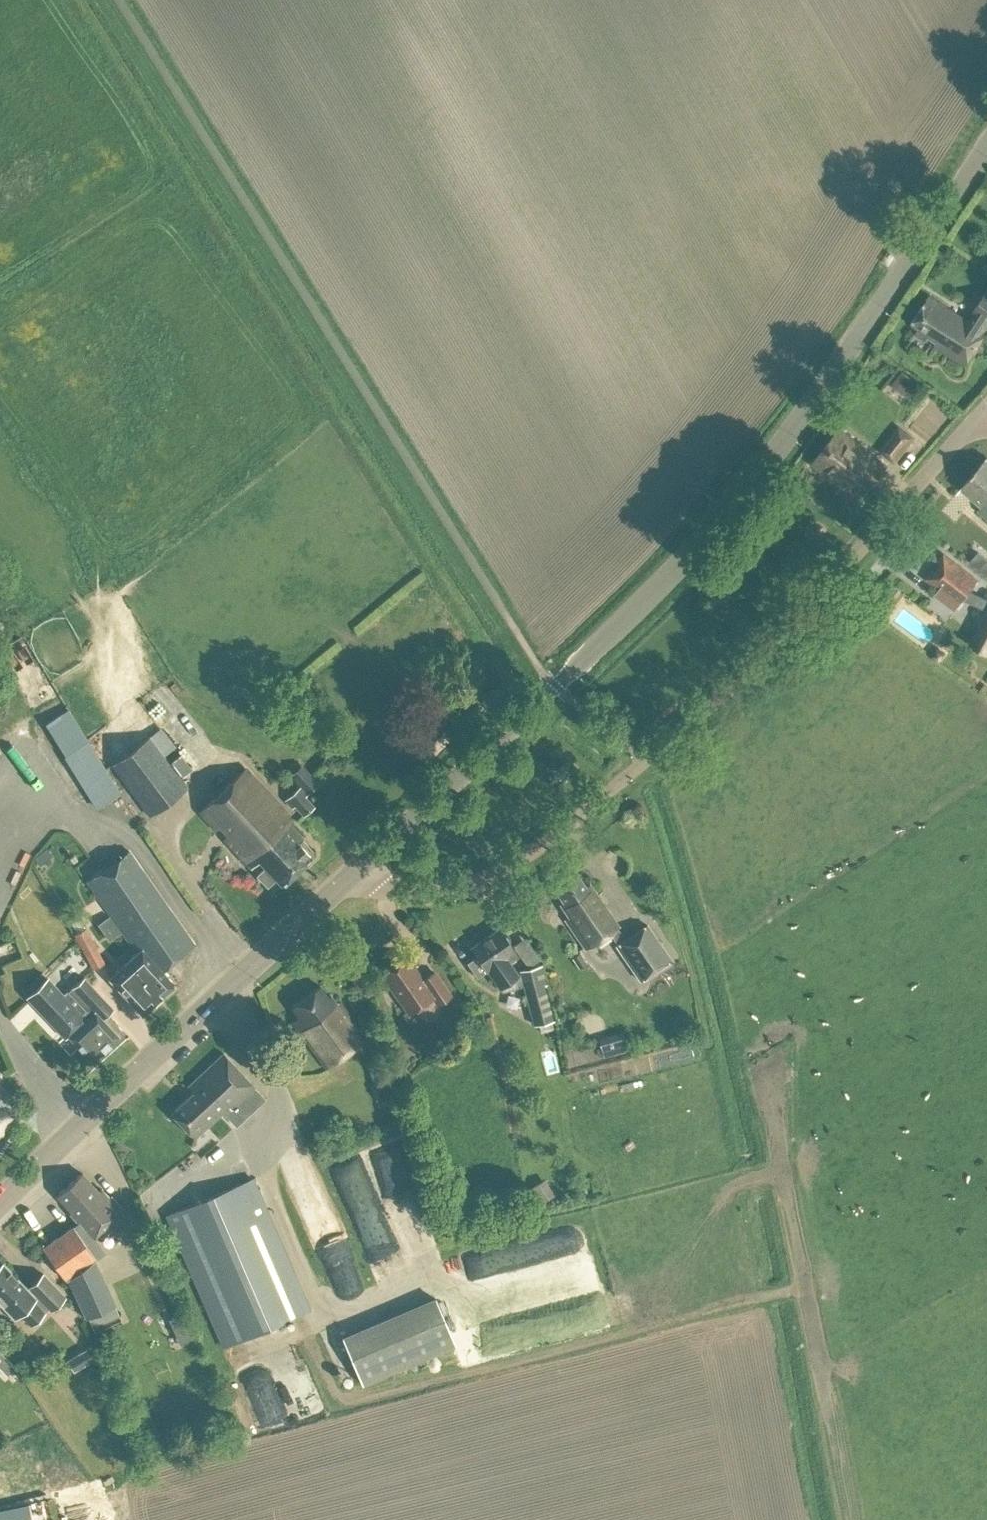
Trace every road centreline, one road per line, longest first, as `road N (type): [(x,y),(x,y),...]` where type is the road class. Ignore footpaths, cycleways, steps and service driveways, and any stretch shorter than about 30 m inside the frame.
road 1 (tertiary): [(356,871),(659,585),(747,488),(986,147)]
road 2 (unclassified): [(356,871),(392,886),(426,889),(496,874),(525,857),(747,675),(986,411)]
road 3 (tertiary): [(0,1201),(356,871)]

